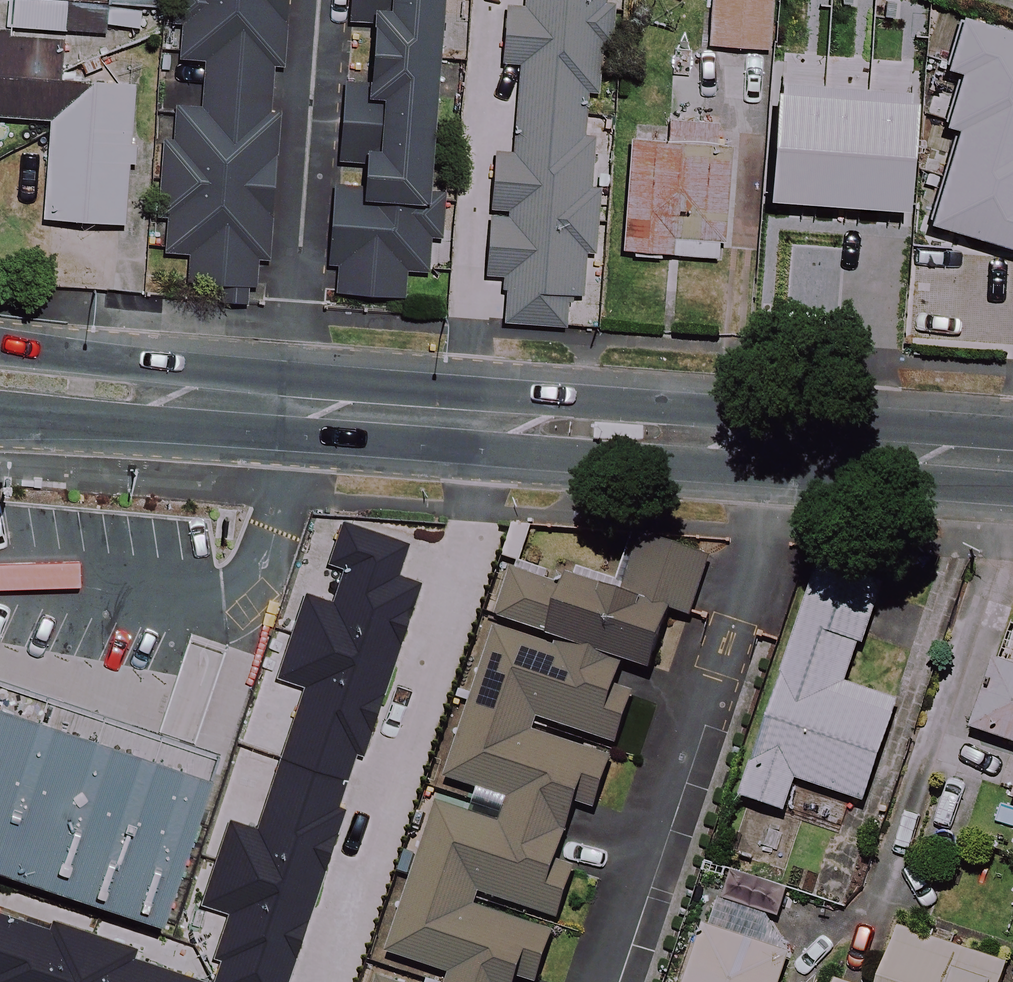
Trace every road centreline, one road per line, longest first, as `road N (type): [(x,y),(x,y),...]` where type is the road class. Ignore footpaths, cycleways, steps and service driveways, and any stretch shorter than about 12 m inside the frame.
road 1 (residential): [(505,421),(309,981)]
road 2 (residential): [(600,981),(780,442)]
road 3 (secondary): [(780,442),(505,421)]
road 4 (secondary): [(505,421),(232,403)]
road 5 (secondary): [(0,348),(150,367),(232,403)]
road 6 (secondary): [(232,403),(133,421),(0,414)]
road 7 (secondary): [(1012,460),(780,442)]

